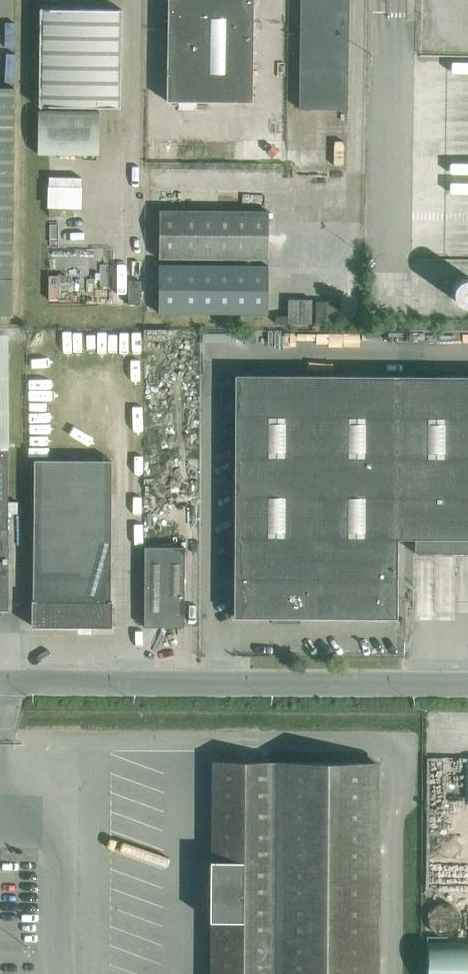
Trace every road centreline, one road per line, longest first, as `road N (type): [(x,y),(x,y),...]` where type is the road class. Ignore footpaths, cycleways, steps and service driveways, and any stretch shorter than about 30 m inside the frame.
road 1 (unclassified): [(467,683),(0,683)]

